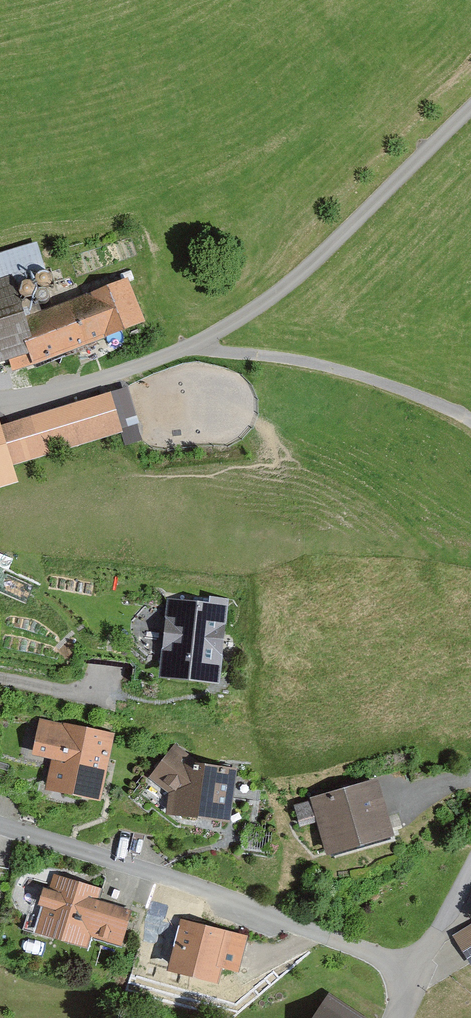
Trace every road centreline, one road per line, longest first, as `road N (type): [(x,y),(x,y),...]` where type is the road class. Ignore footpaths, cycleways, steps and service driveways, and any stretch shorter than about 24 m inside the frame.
road 1 (unclassified): [(0,399),(110,376),(239,318),(295,278),(470,107)]
road 2 (residential): [(412,968),(0,825)]
road 3 (track): [(470,437),(384,375),(194,345)]

